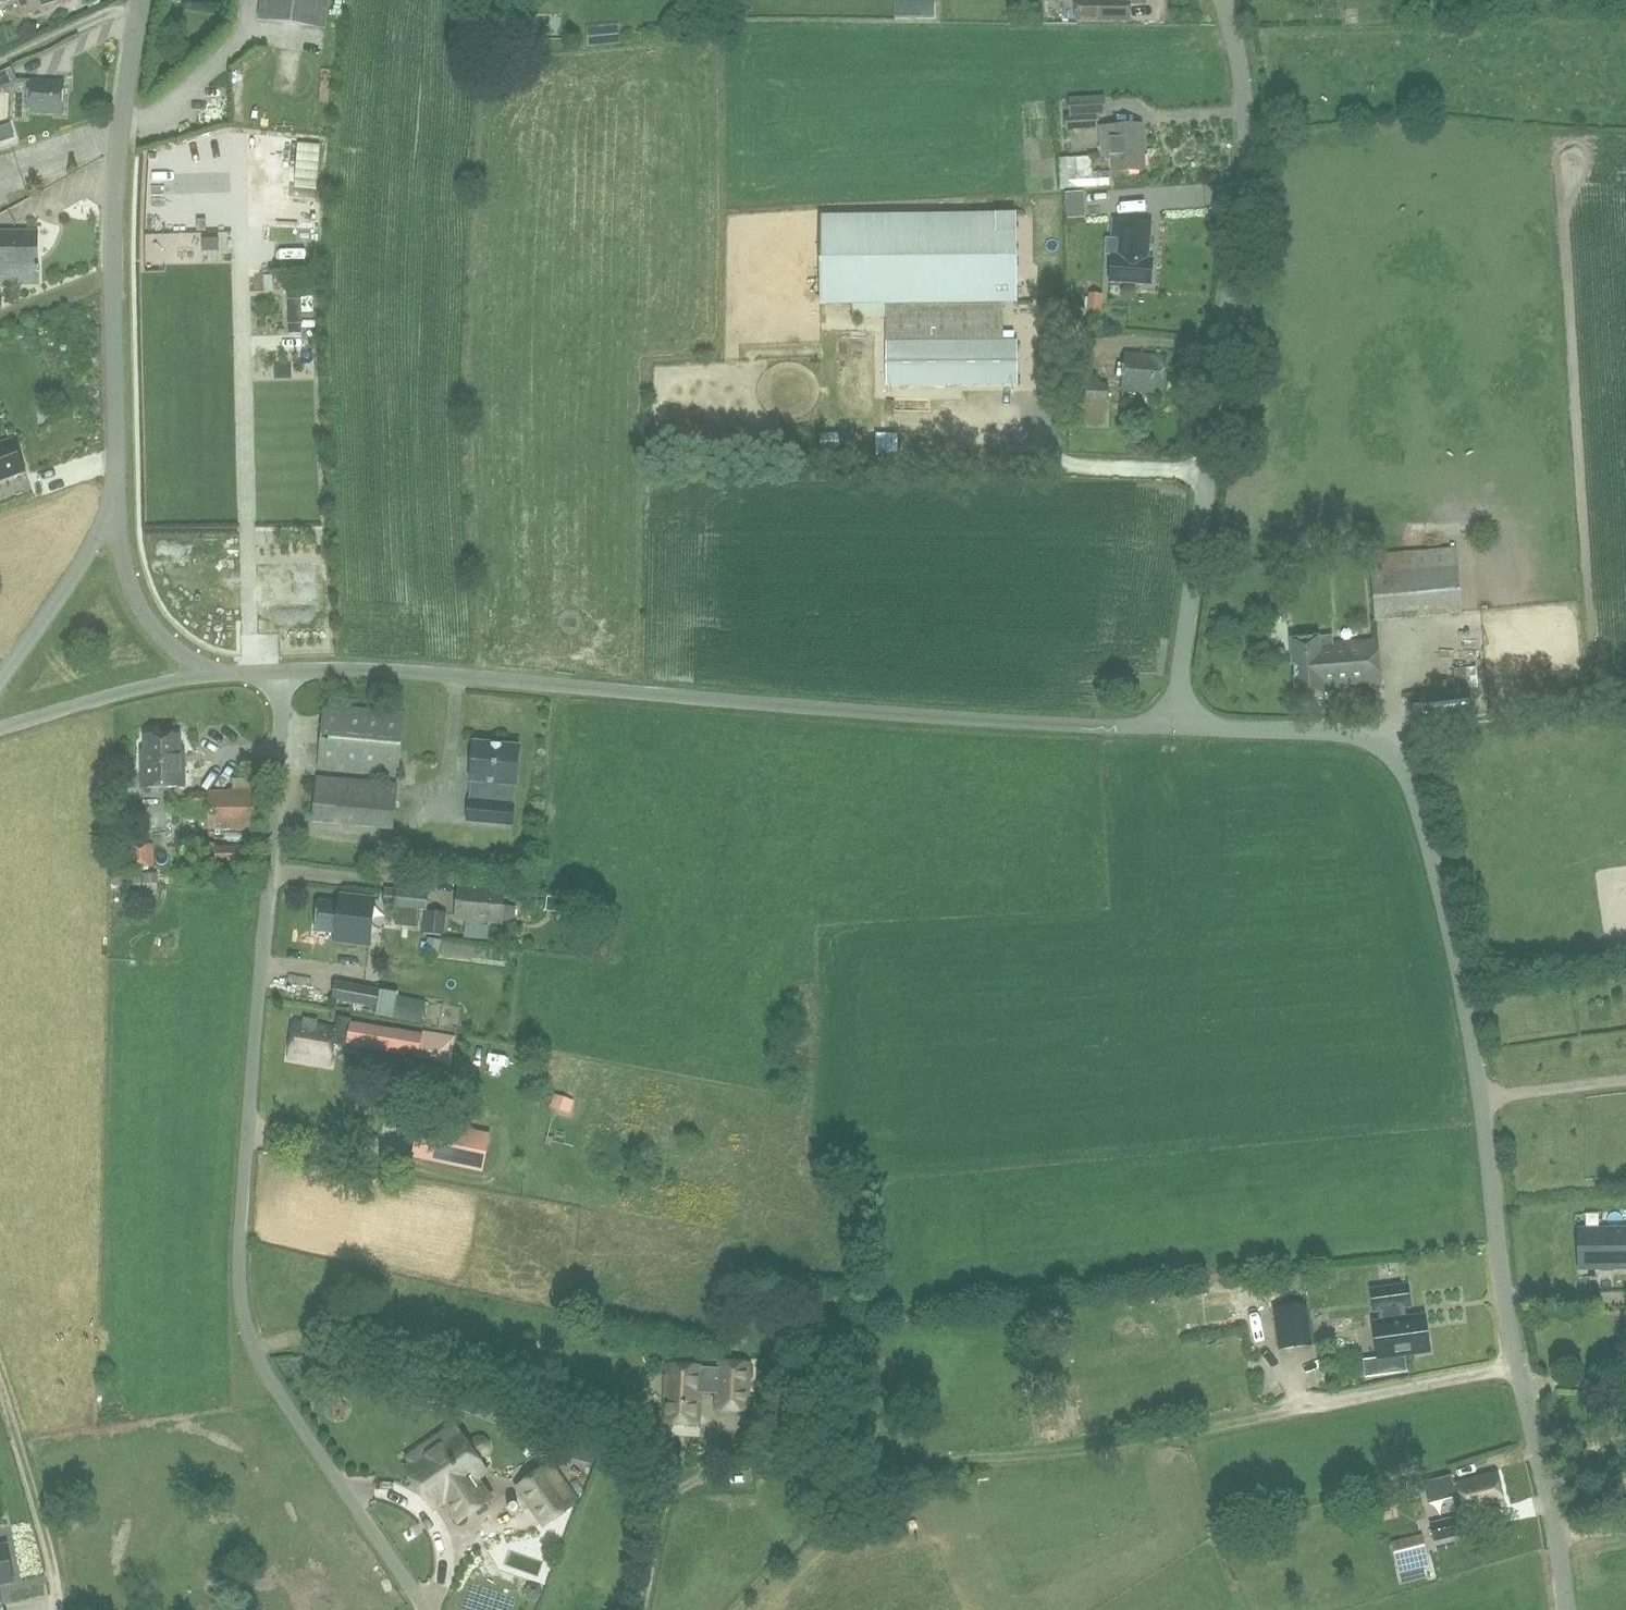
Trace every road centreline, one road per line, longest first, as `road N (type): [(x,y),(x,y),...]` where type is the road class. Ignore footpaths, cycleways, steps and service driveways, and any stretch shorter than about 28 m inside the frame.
road 1 (unclassified): [(1565,1609),(1504,1297),(1482,1098),(1417,806),(1397,765),(1367,737),(1175,727)]
road 2 (unclassified): [(422,1609),(267,1378),(235,1274),(261,999),(278,669)]
road 3 (unclassified): [(1175,727),(278,669)]
road 4 (track): [(731,1609),(830,1514),(914,1472),(1517,1366)]
road 5 (unclassified): [(1175,727),(1244,170),(1247,102),(1218,0)]
road 6 (unclassified): [(116,468),(114,207),(140,0)]
road 7 (unclassified): [(0,675),(81,559),(116,468)]
road 8 (unclassified): [(209,670),(167,638),(134,589),(116,468)]
road 9 (unclassified): [(0,729),(209,670)]
road 10 (track): [(696,1475),(663,1510),(641,1609)]

